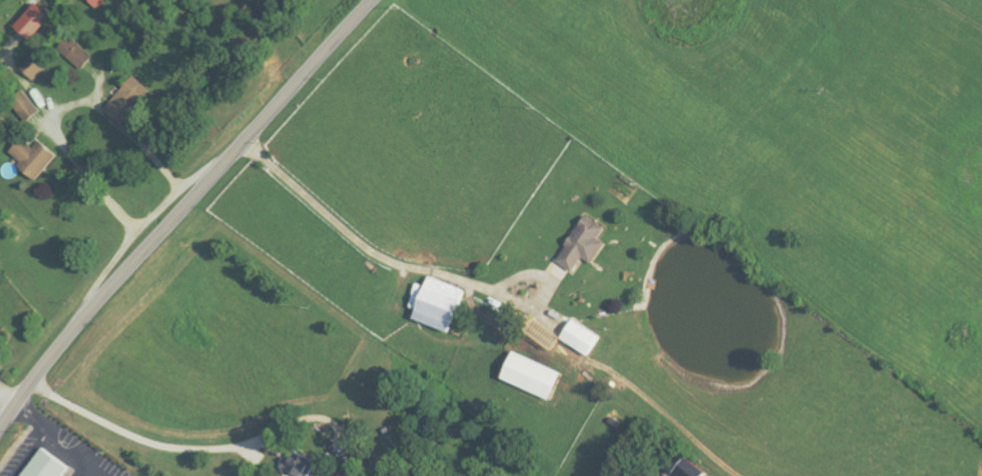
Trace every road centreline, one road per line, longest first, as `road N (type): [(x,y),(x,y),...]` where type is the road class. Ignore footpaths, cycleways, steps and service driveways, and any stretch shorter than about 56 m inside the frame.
road 1 (secondary): [(0,433),(152,241),(377,0)]

